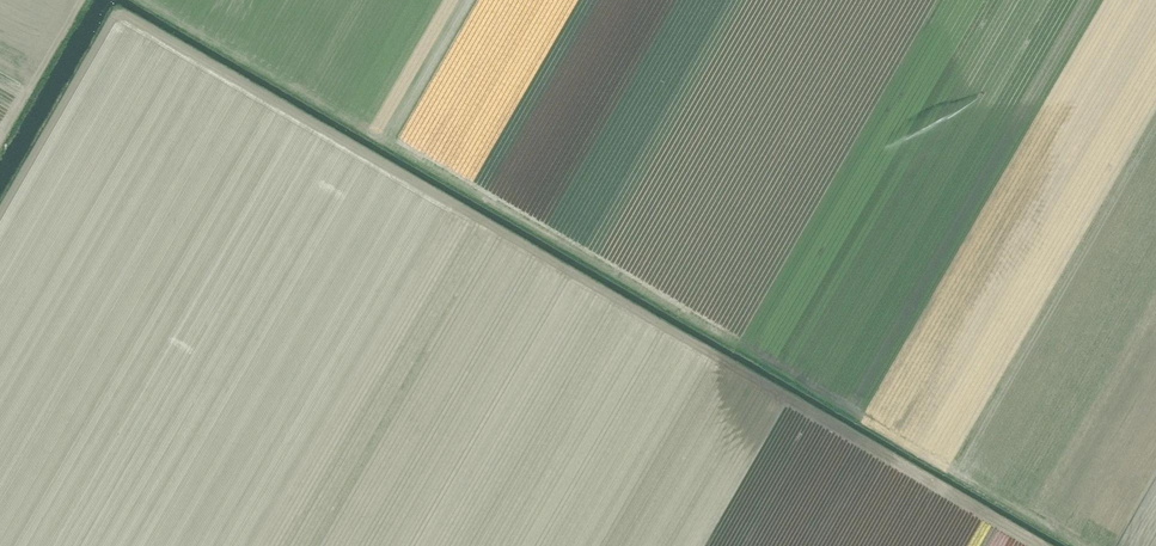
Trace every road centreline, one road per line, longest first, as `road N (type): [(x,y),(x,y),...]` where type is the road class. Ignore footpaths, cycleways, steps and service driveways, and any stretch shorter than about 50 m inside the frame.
road 1 (track): [(1043,545),(120,13)]
road 2 (track): [(416,161),(1080,545)]

